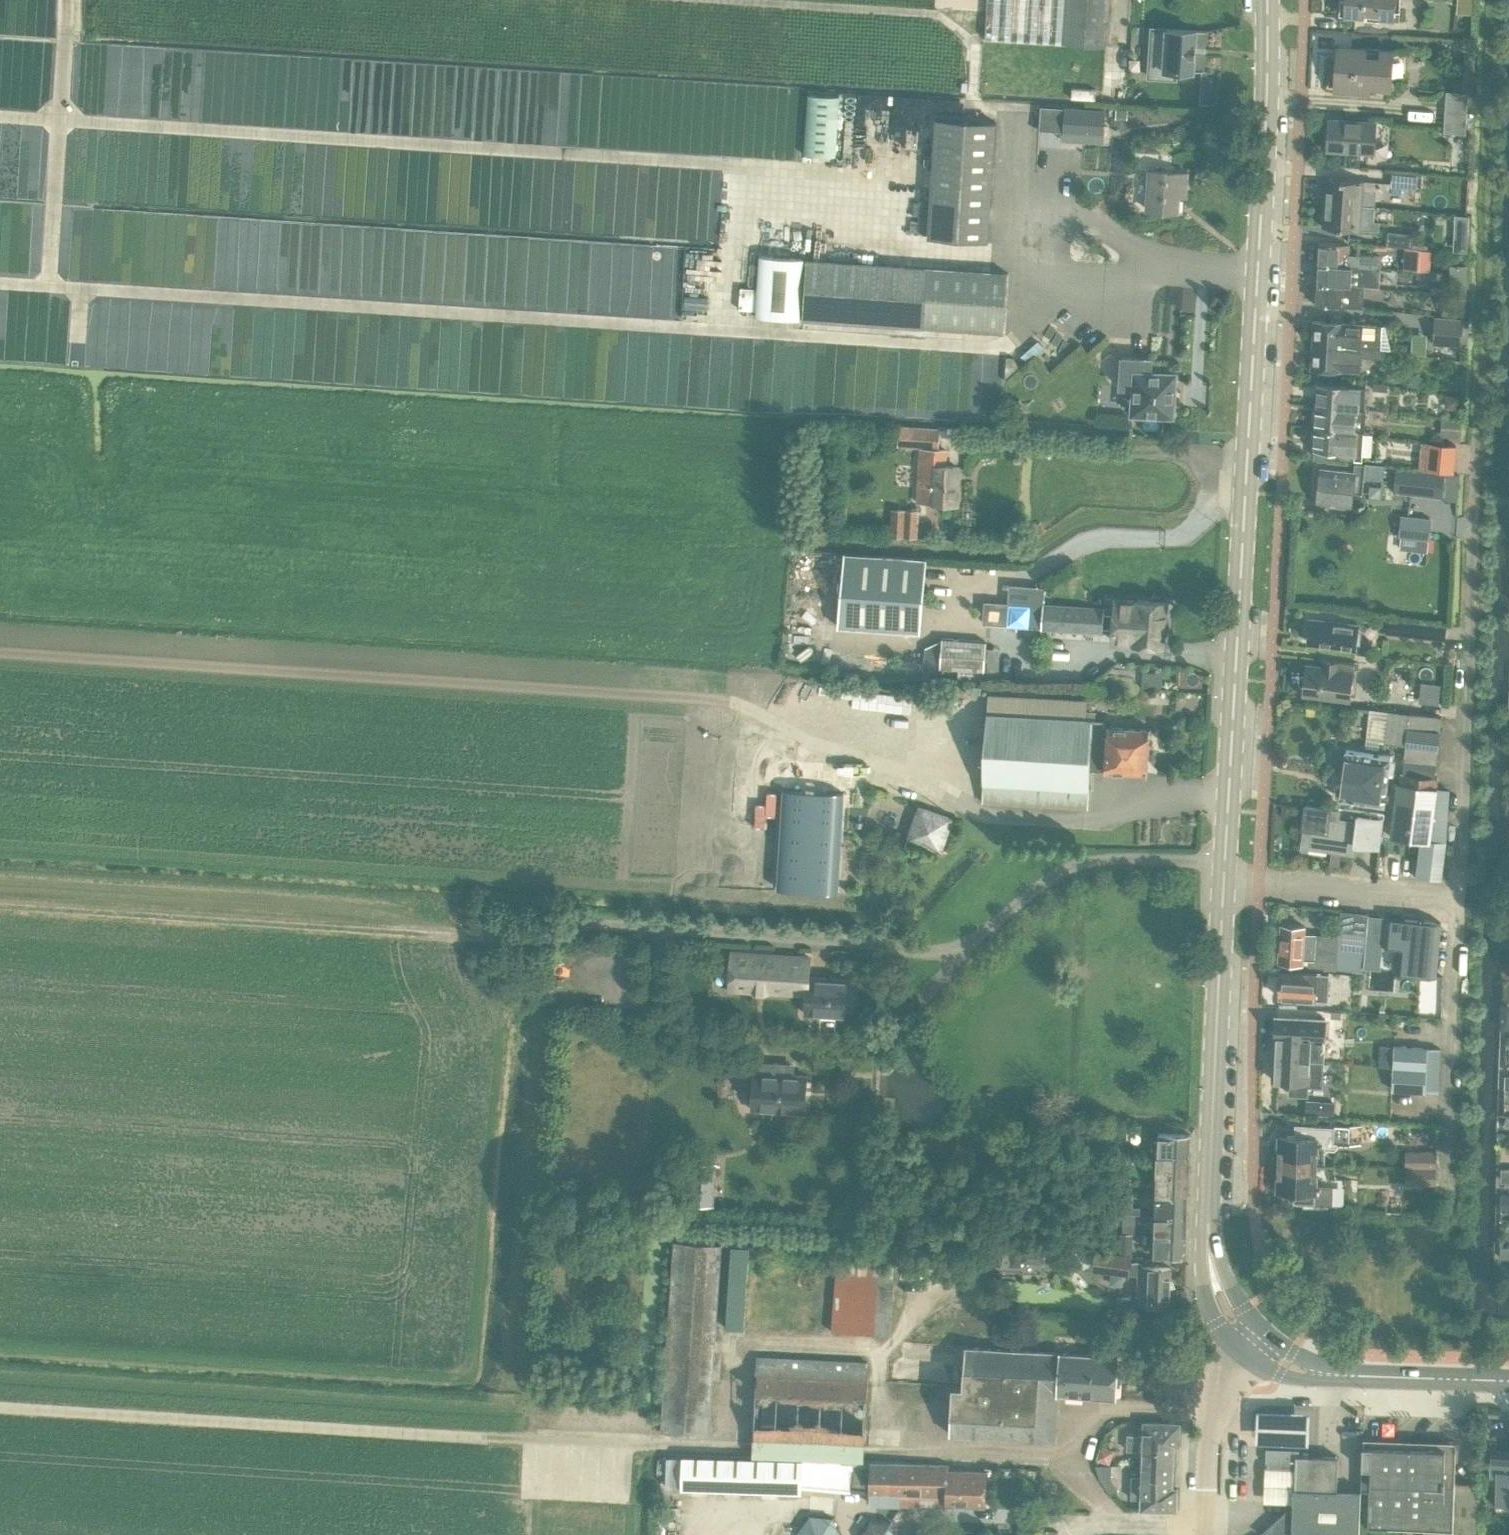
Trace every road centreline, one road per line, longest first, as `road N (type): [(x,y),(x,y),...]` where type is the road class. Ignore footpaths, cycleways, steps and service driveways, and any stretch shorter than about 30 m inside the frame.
road 1 (secondary): [(1207,1237),(1264,114),(1263,0)]
road 2 (track): [(0,115),(750,164)]
road 3 (track): [(724,325),(0,282)]
road 4 (track): [(723,699),(0,649)]
road 5 (track): [(663,1445),(0,1404)]
road 6 (track): [(475,935),(0,904)]
road 7 (track): [(723,0),(936,14),(975,42),(971,97)]
road 8 (track): [(67,0),(48,285)]
road 9 (residential): [(1203,1525),(1217,1398),(1243,1354)]
road 10 (secondary): [(1336,1375),(1508,1380)]
road 11 (residential): [(1203,1525),(1116,1523),(1073,1534)]
road 12 (secondary): [(1207,1237),(1209,1305),(1243,1354)]

